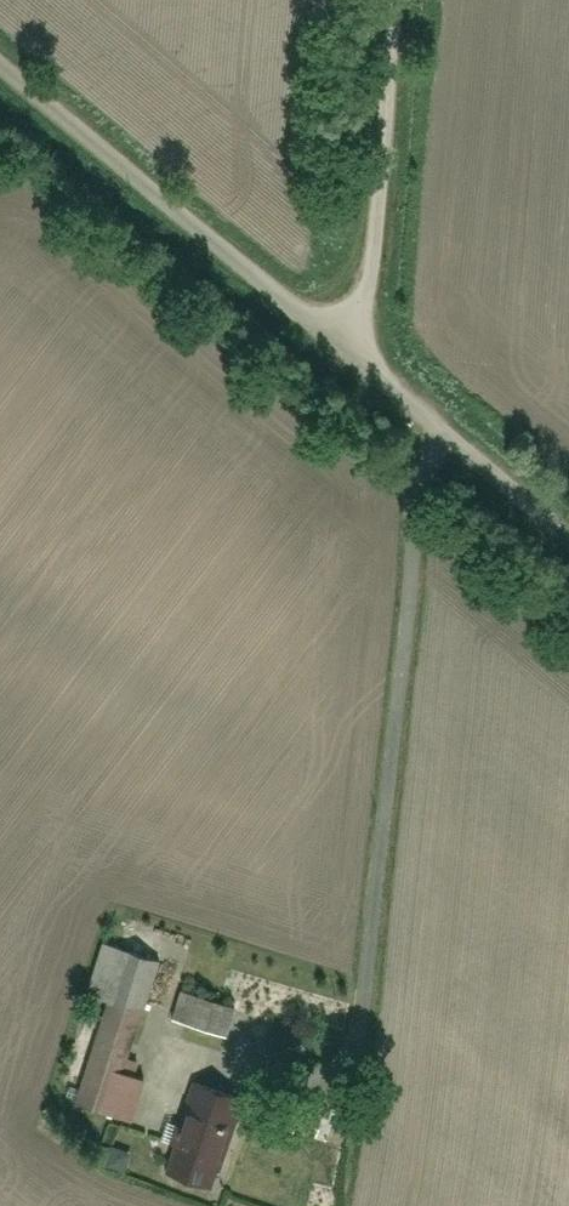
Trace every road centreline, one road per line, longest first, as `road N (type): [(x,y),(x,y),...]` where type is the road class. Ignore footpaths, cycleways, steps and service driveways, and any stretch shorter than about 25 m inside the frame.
road 1 (unclassified): [(359,378),(0,76)]
road 2 (unclassified): [(359,378),(390,0)]
road 3 (unclassified): [(568,556),(359,378)]

